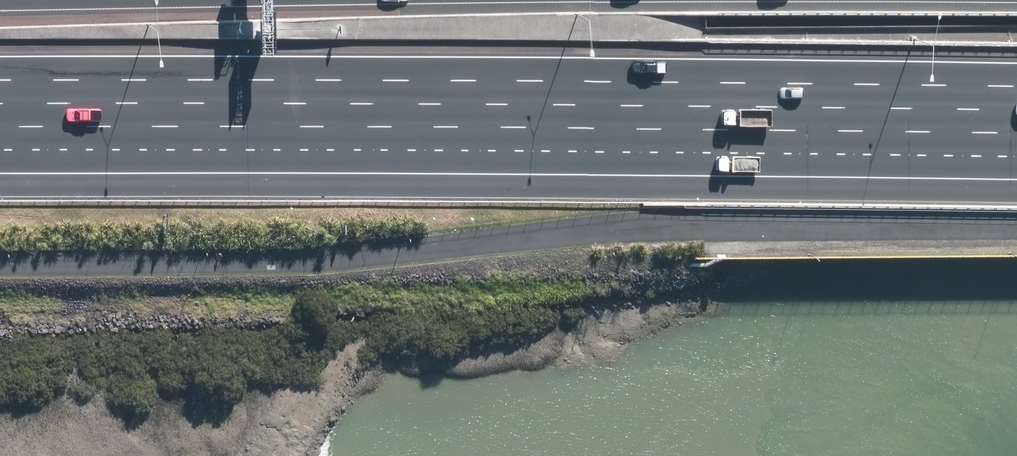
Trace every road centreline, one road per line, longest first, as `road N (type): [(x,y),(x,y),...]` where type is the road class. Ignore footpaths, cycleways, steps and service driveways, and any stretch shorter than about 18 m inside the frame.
road 1 (motorway): [(1016,80),(531,78),(0,103)]
road 2 (motorway): [(1016,135),(518,126),(0,103)]

